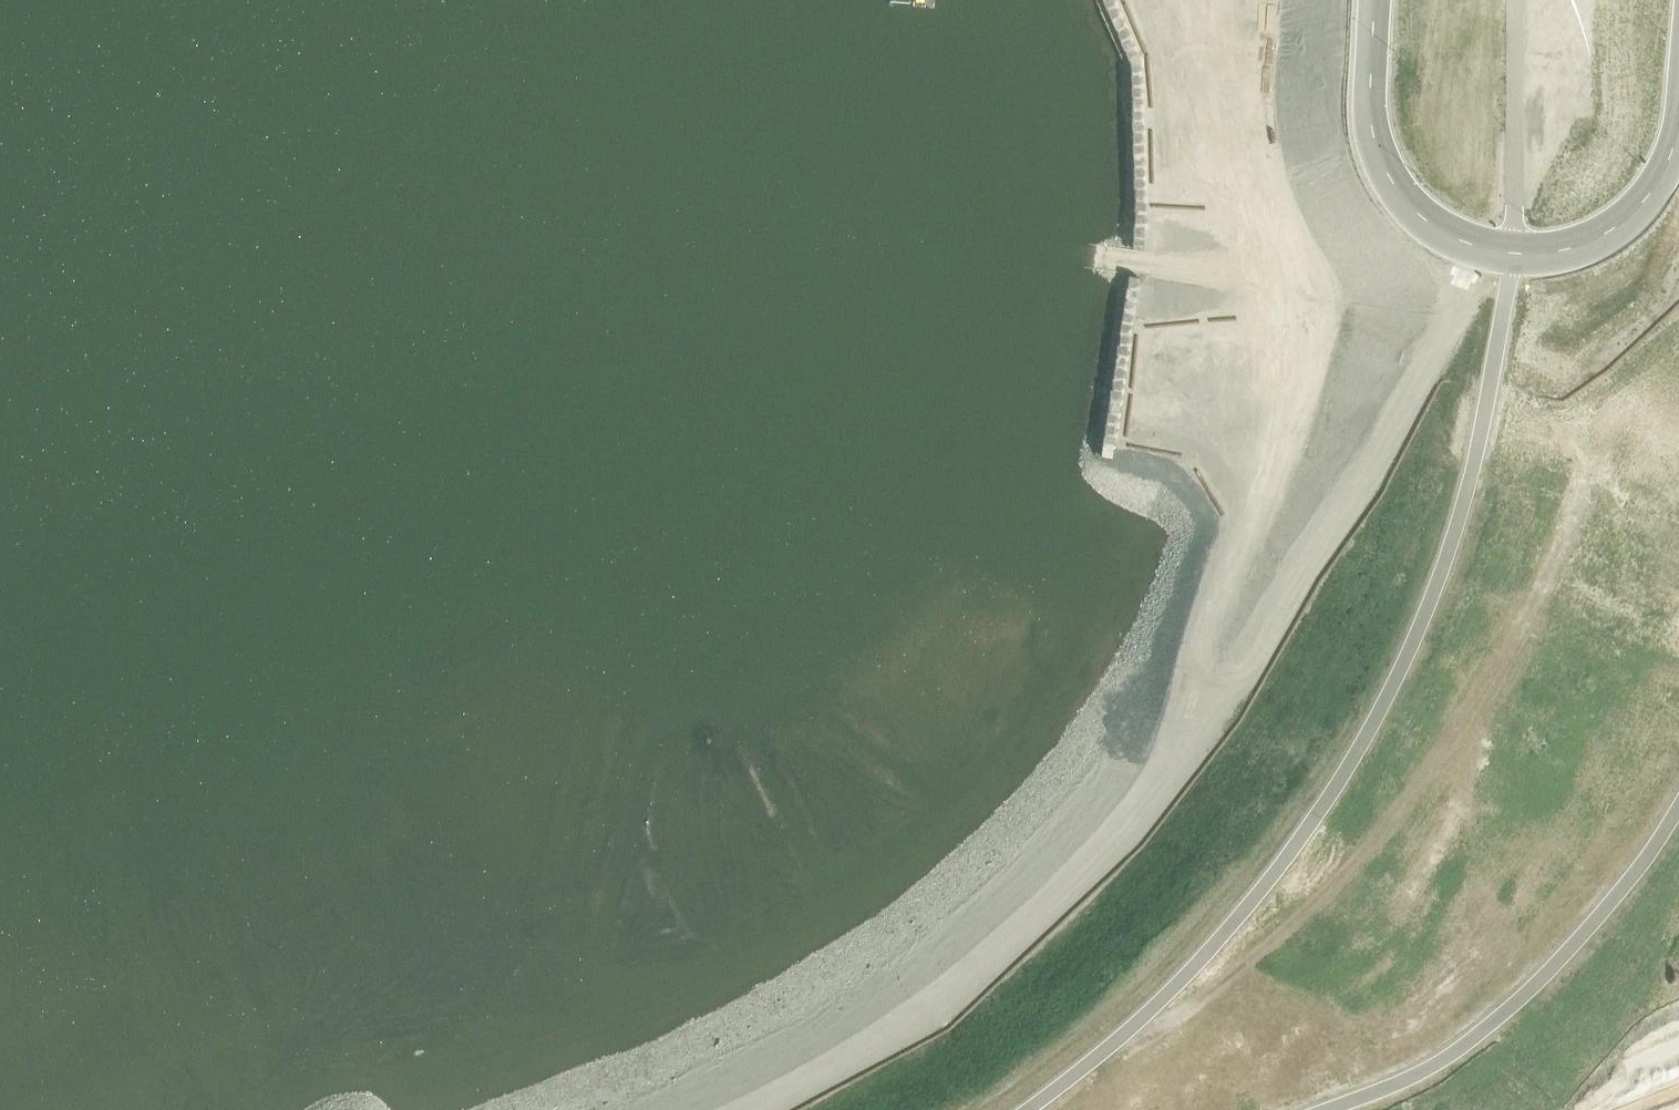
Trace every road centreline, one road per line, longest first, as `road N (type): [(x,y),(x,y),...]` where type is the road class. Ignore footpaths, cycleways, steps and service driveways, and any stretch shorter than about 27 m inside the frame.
road 1 (track): [(1032,1109),(1308,913),(1446,754),(1570,547),(1634,368),(1678,132)]
road 2 (track): [(1187,547),(1136,658),(1002,825),(850,958),(669,1055),(527,1109)]

